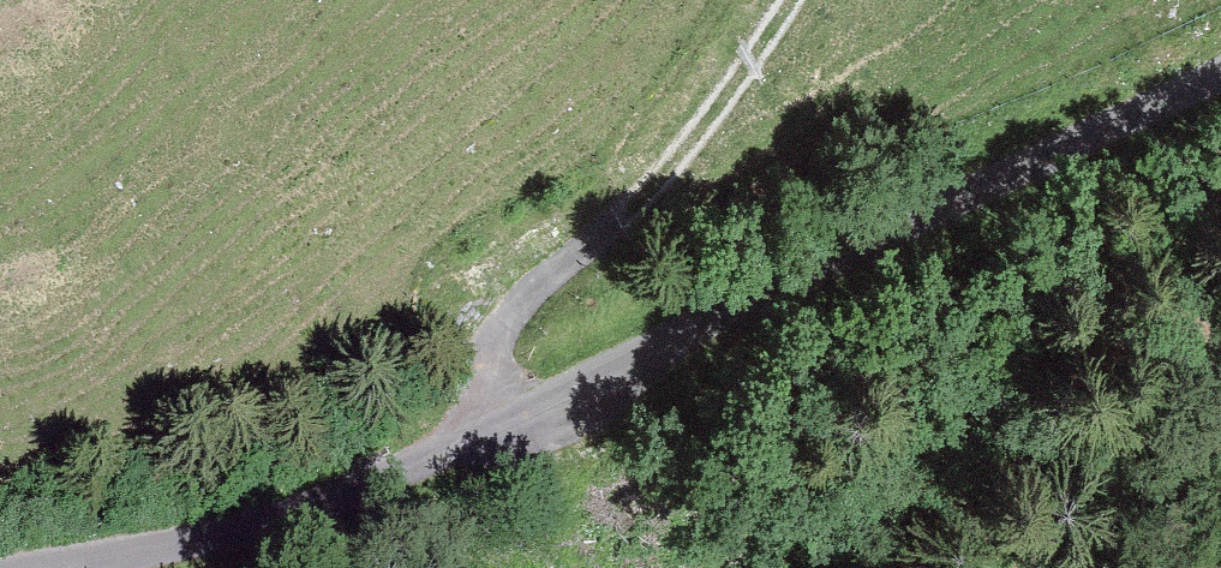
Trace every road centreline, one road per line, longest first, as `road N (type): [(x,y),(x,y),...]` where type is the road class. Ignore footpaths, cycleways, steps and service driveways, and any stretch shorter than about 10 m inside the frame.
road 1 (track): [(1220,78),(1066,147),(507,433),(277,521),(62,567)]
road 2 (track): [(797,0),(648,198),(505,331),(483,364),(507,433)]

